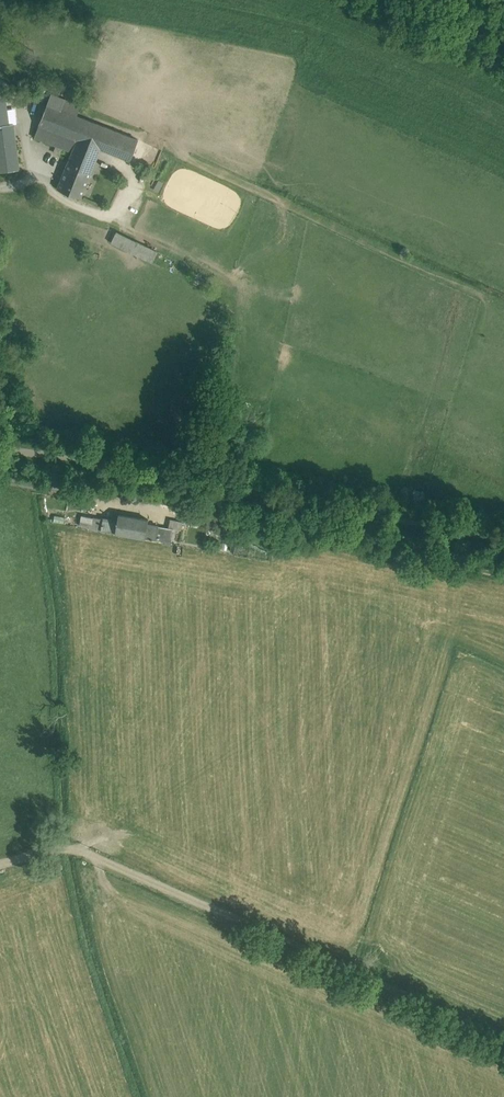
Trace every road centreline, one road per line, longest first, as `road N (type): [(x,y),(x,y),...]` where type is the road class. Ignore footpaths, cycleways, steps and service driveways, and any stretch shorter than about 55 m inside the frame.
road 1 (track): [(503,1039),(80,848),(0,864)]
road 2 (track): [(503,305),(145,136),(113,224)]
road 3 (track): [(35,185),(237,276),(248,293),(207,484)]
road 4 (track): [(207,484),(222,504),(257,522),(503,577)]

